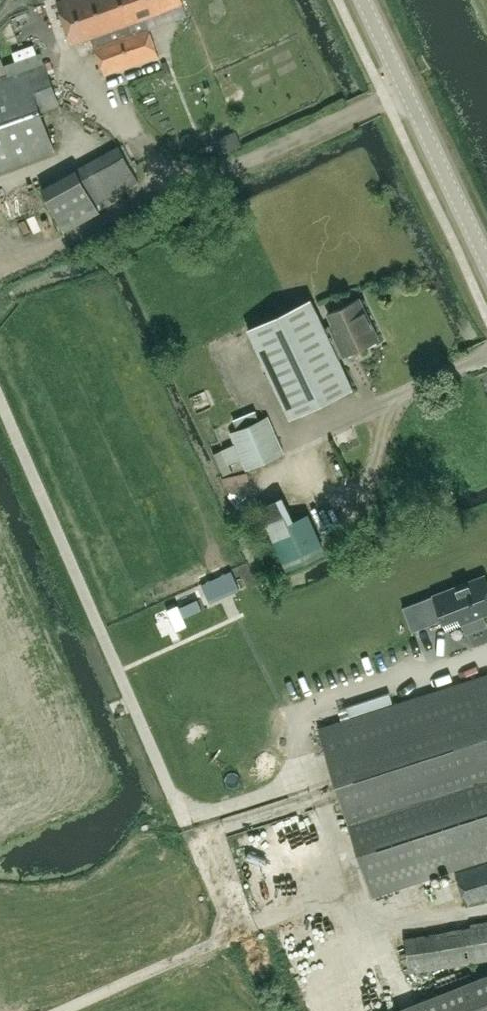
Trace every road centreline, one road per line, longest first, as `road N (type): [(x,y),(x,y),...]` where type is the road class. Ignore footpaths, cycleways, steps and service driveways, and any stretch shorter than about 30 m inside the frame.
road 1 (tertiary): [(486,253),(368,0)]

